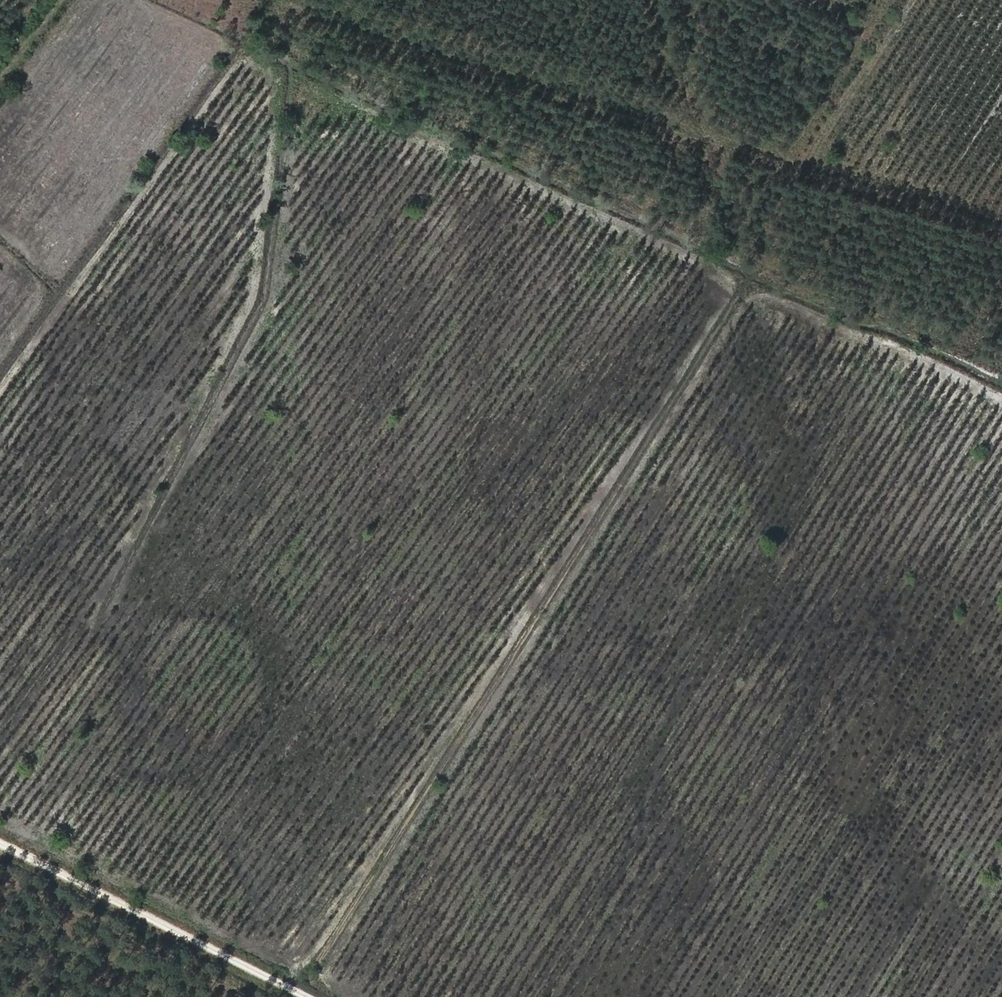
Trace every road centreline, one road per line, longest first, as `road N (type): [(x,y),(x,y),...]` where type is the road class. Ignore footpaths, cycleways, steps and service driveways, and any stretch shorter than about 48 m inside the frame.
road 1 (track): [(0,843),(309,996)]
road 2 (track): [(913,0),(804,167)]

